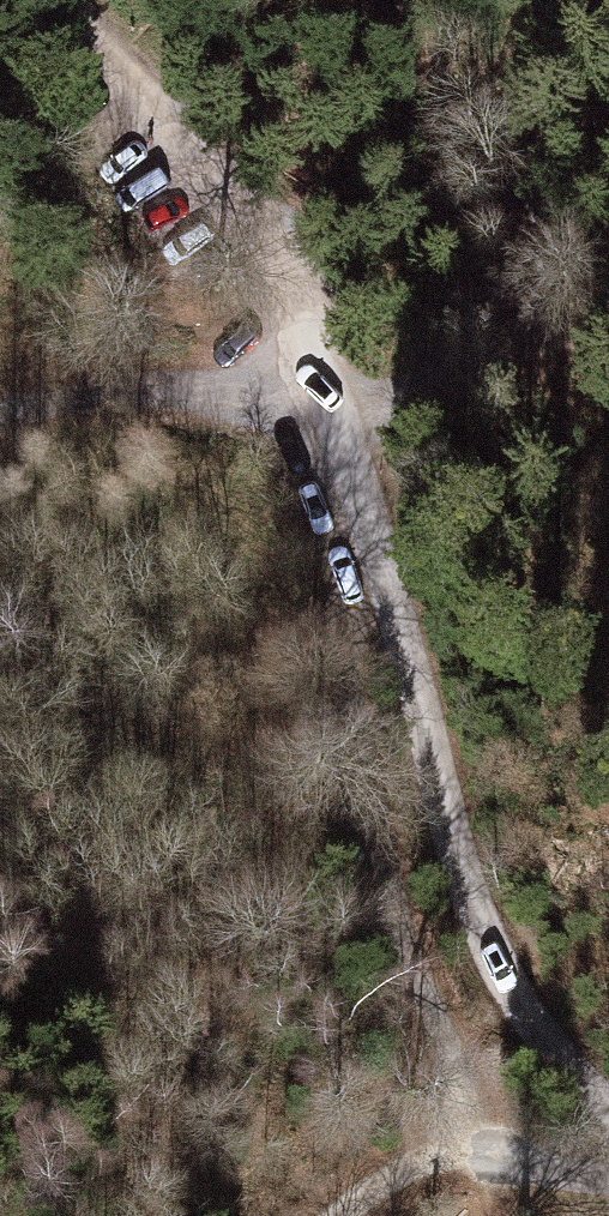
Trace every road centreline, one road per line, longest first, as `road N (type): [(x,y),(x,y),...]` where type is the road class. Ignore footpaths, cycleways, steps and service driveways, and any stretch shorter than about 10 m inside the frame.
road 1 (unclassified): [(327,393),(461,872),(501,971),(548,1046),(608,1109)]
road 2 (track): [(366,519),(344,652),(351,766),(382,891),(457,1074),(474,1154)]
road 3 (track): [(327,393),(296,297),(267,243),(68,0)]
road 4 (track): [(0,410),(131,385),(327,393)]
road 5 (track): [(608,332),(520,341),(381,385),(327,393)]
road 6 (track): [(337,1215),(413,1161),(474,1154)]

